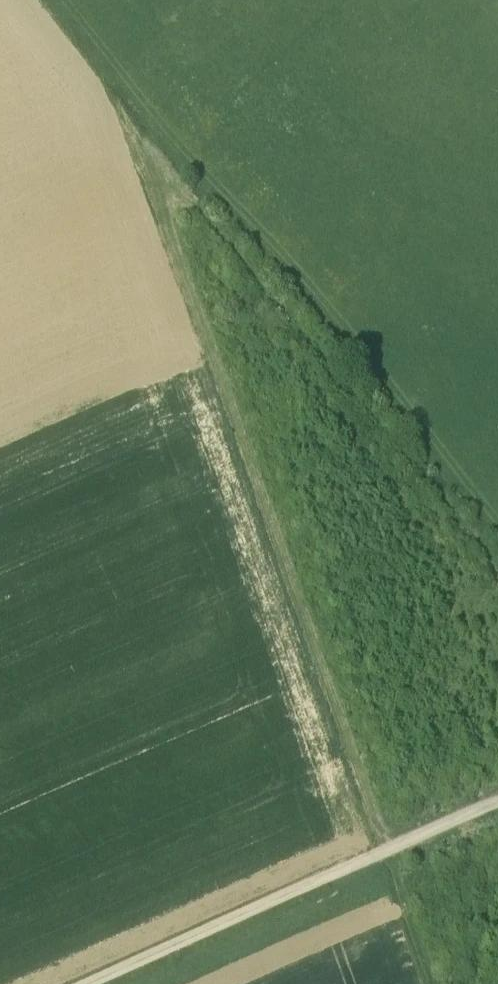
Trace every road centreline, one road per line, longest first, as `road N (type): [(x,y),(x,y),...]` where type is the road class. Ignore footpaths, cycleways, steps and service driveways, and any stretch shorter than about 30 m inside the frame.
road 1 (track): [(388,850),(138,132)]
road 2 (track): [(497,566),(138,132)]
road 3 (track): [(497,800),(90,983)]

